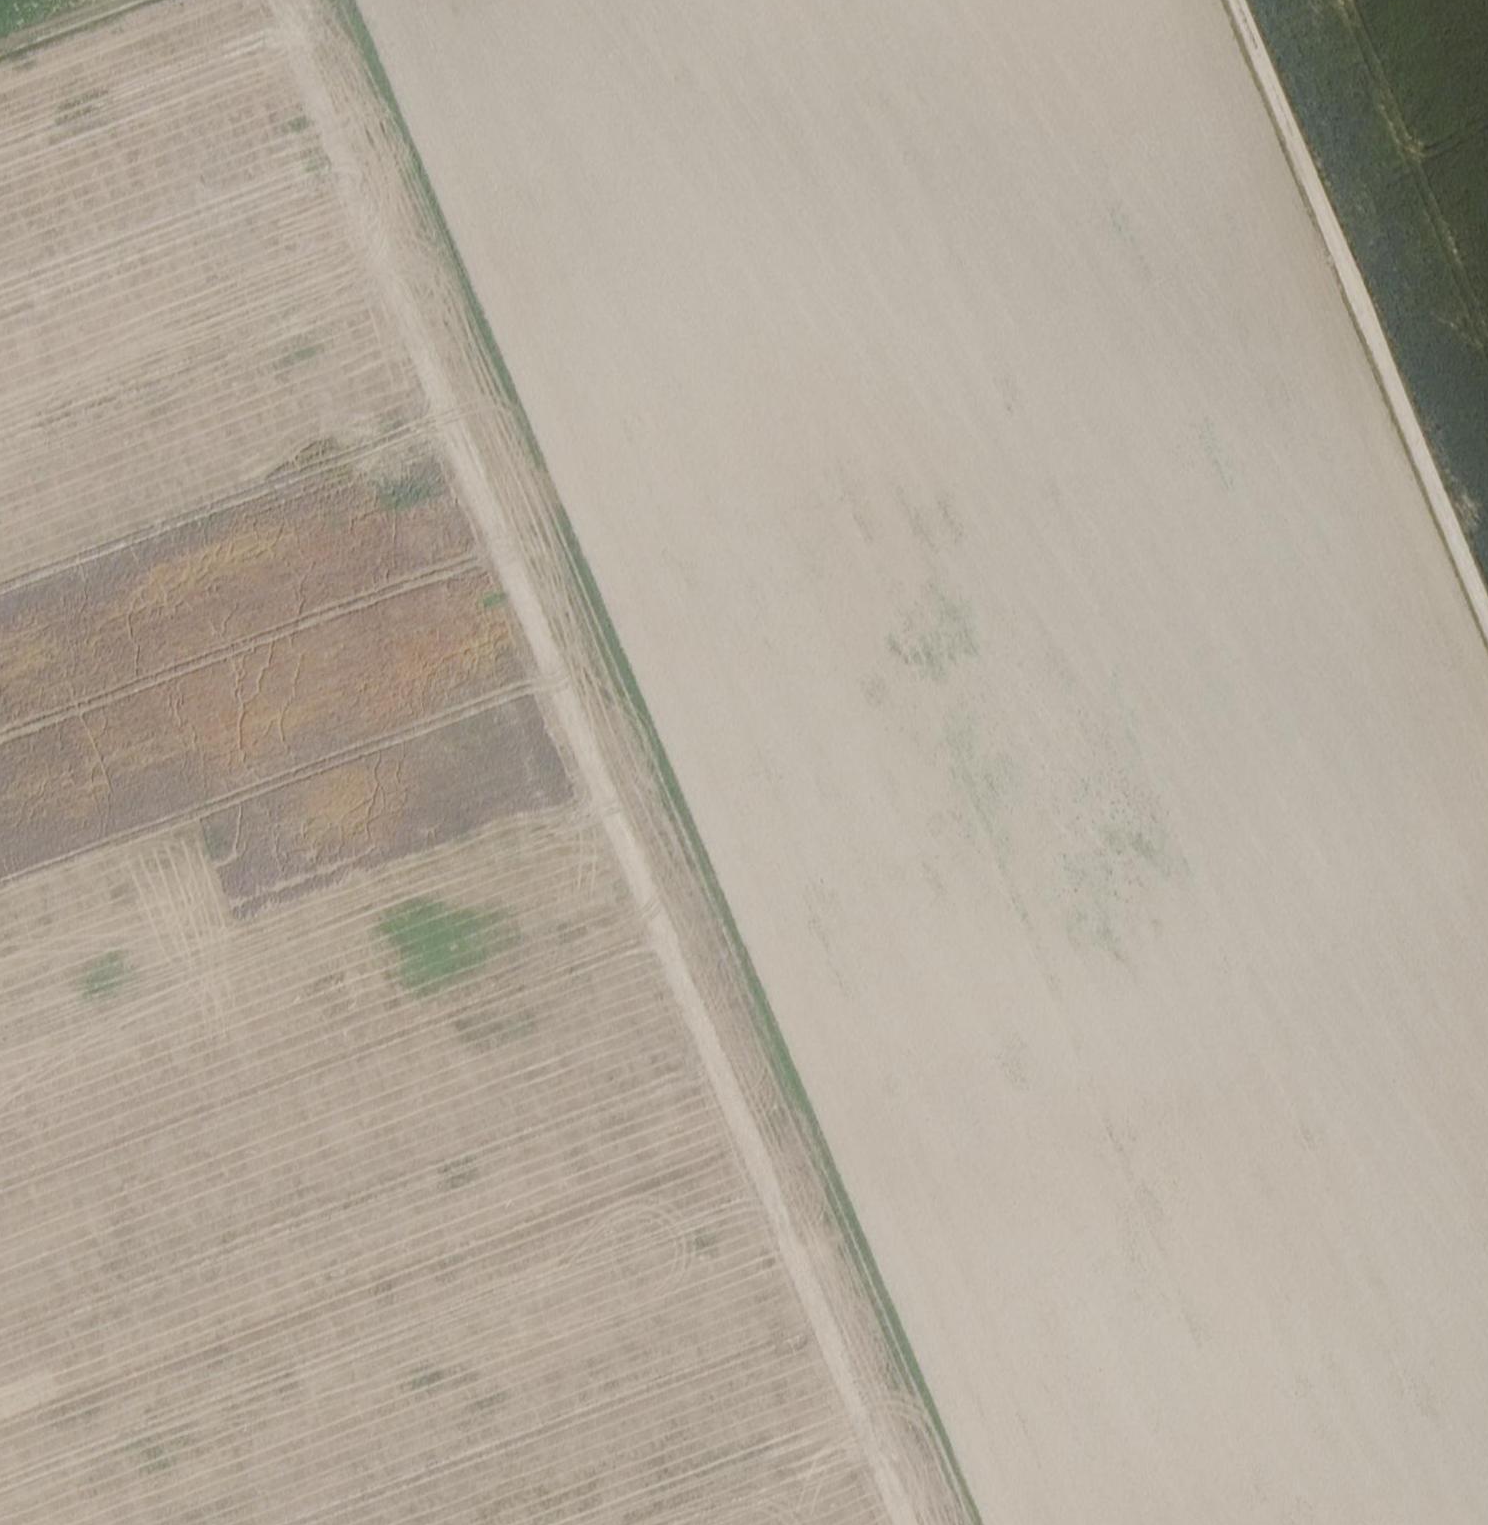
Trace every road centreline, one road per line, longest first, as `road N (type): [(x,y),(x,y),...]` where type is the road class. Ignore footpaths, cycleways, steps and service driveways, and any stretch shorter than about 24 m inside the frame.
road 1 (track): [(1234,0),(1487,624)]
road 2 (track): [(124,0),(0,47)]

